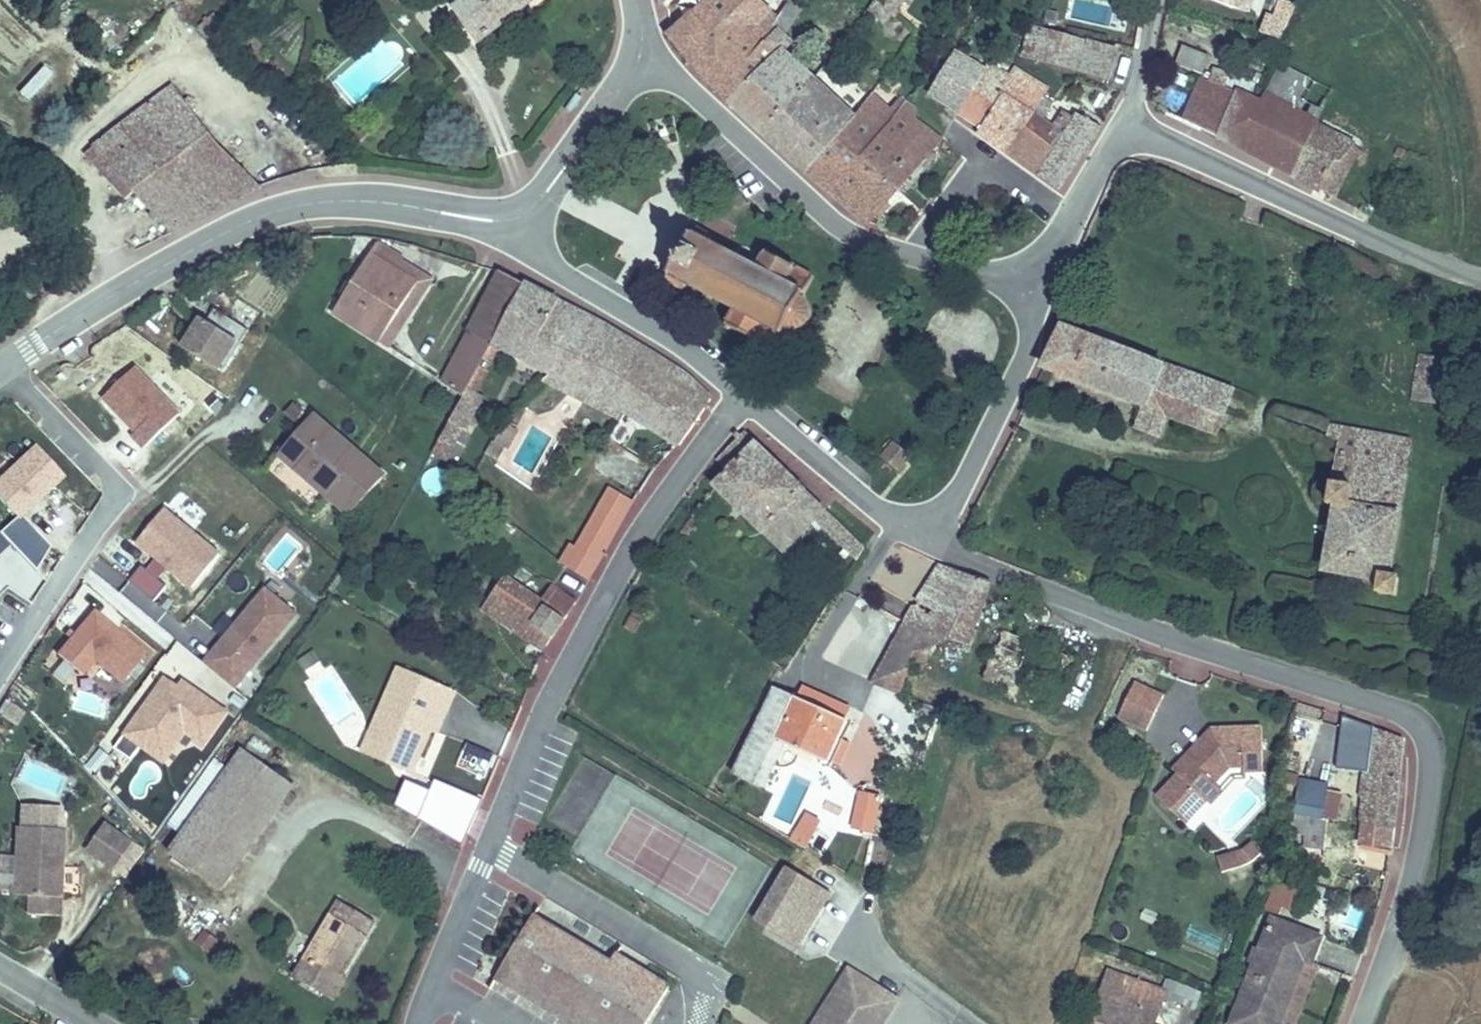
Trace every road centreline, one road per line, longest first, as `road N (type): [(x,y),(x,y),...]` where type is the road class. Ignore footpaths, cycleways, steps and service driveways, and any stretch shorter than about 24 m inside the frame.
road 1 (unclassified): [(1358,1023),(1417,856),(1429,794),(1426,746),(1414,721),(1375,699),(1075,604),(966,559),(940,522)]
road 2 (residential): [(746,399),(668,490),(575,655),(419,1023)]
road 3 (tertiary): [(0,372),(155,269),(253,218),(299,206),(389,202),(516,219)]
road 4 (residential): [(0,376),(118,505),(0,696)]
road 5 (tertiary): [(1128,125),(1480,272)]
road 6 (tertiary): [(916,261),(831,223),(697,96),(645,59)]
road 7 (tertiary): [(516,219),(537,253),(683,345),(746,399)]
road 8 (tertiary): [(940,522),(976,466),(1027,353),(1038,286),(1029,265)]
road 9 (tertiary): [(746,399),(880,510),(918,525),(940,522)]
road 10 (tertiary): [(516,219),(547,191),(645,59)]
road 11 (residential): [(860,921),(881,954),(967,1023)]
road 12 (residential): [(1153,0),(1128,125)]
road 13 (residential): [(916,261),(987,161)]

